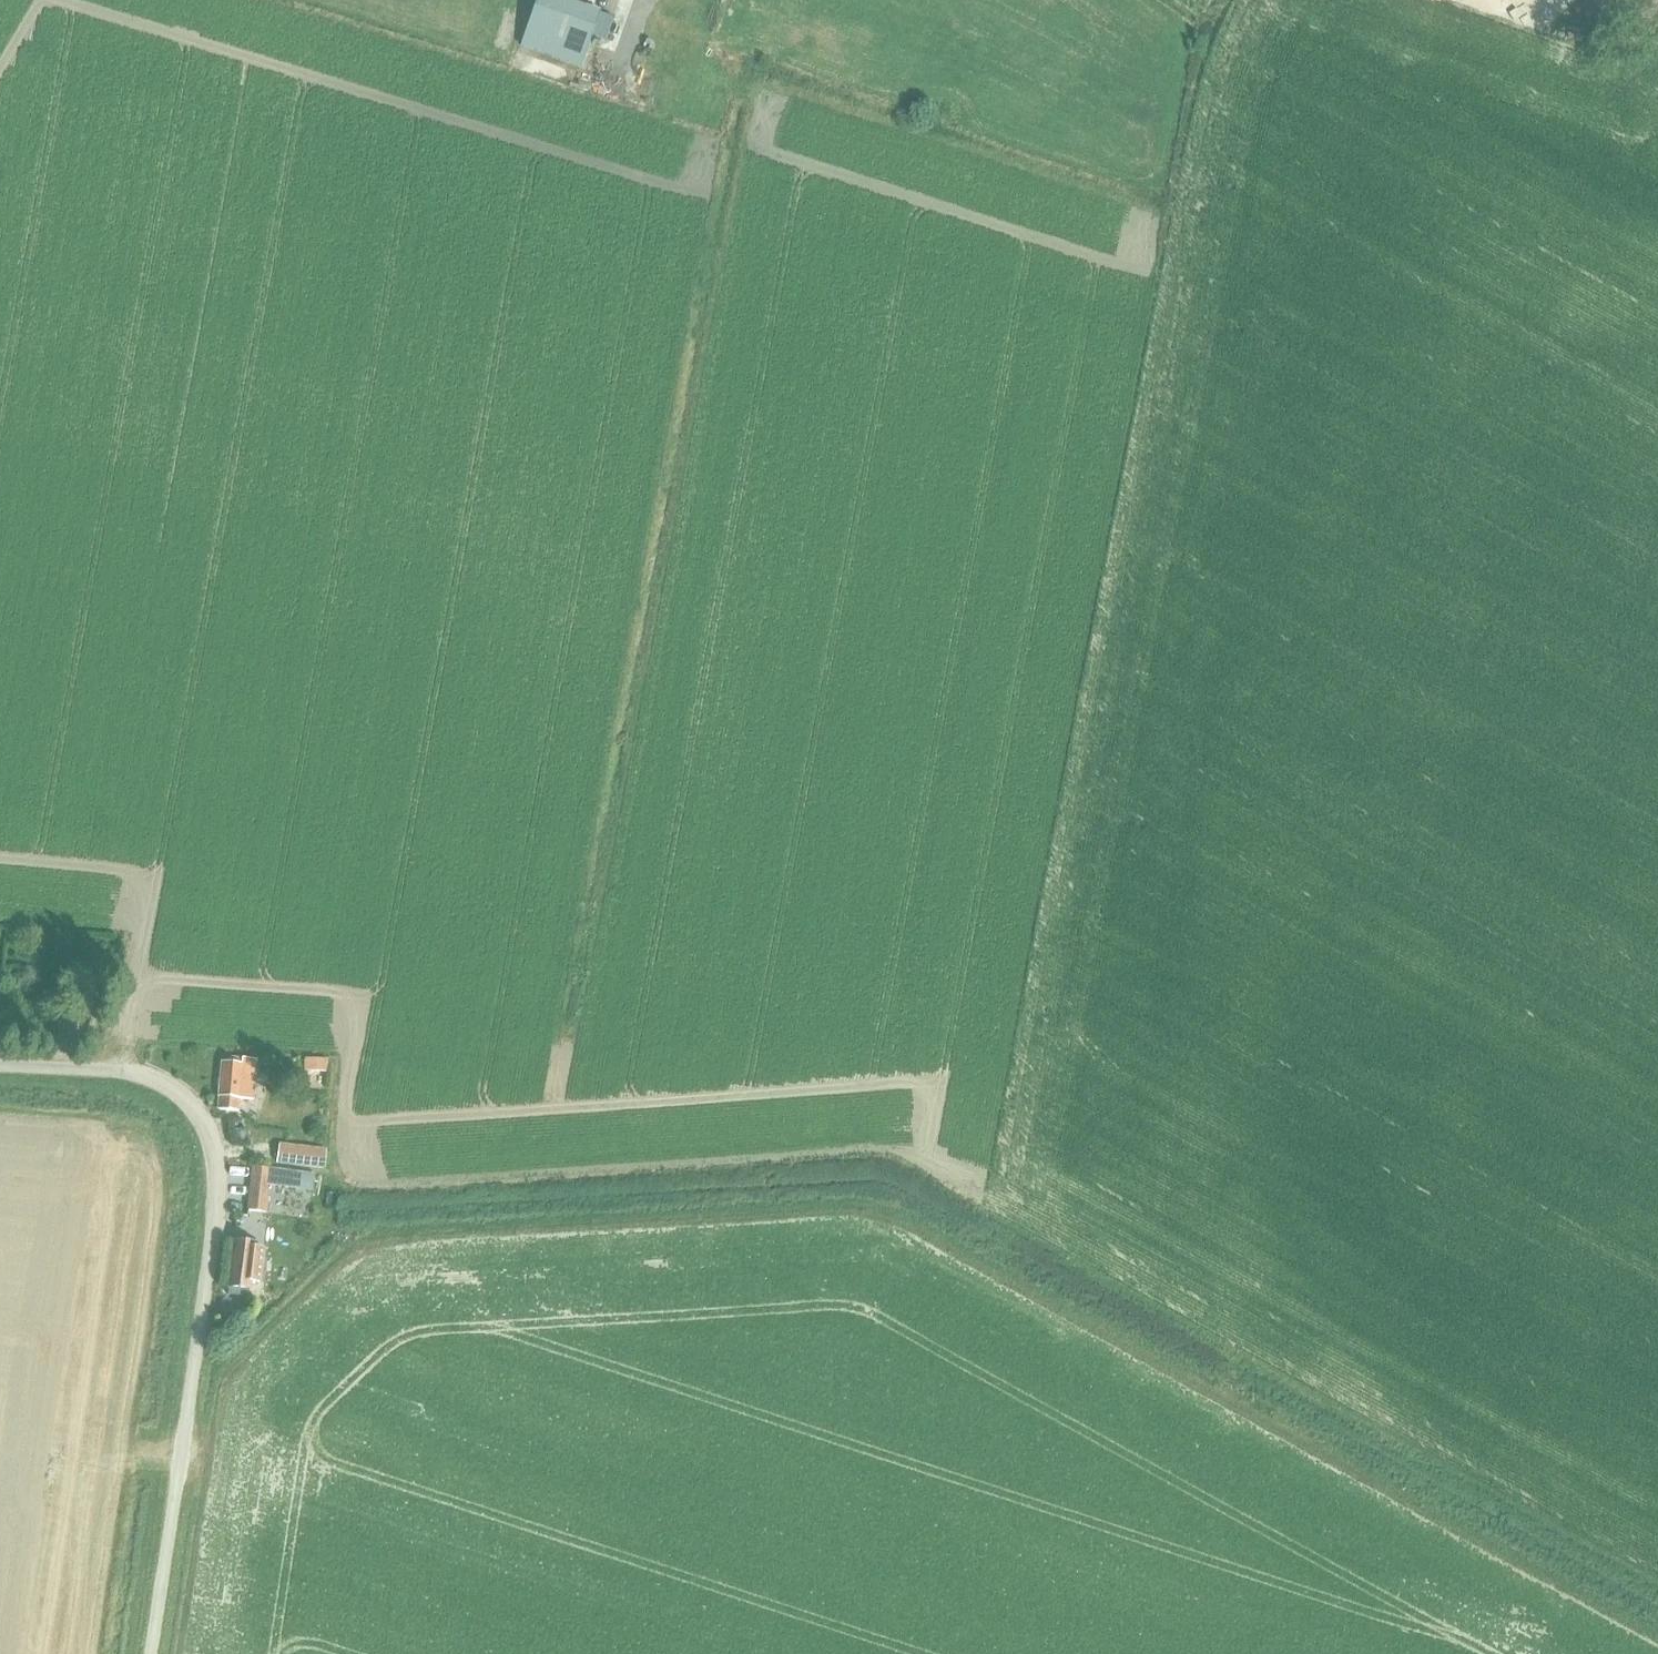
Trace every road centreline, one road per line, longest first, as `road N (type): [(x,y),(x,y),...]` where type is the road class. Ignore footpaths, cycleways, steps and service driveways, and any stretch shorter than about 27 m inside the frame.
road 1 (unclassified): [(147,1653),(210,1215),(212,1142),(195,1111),(154,1079),(0,1064)]

